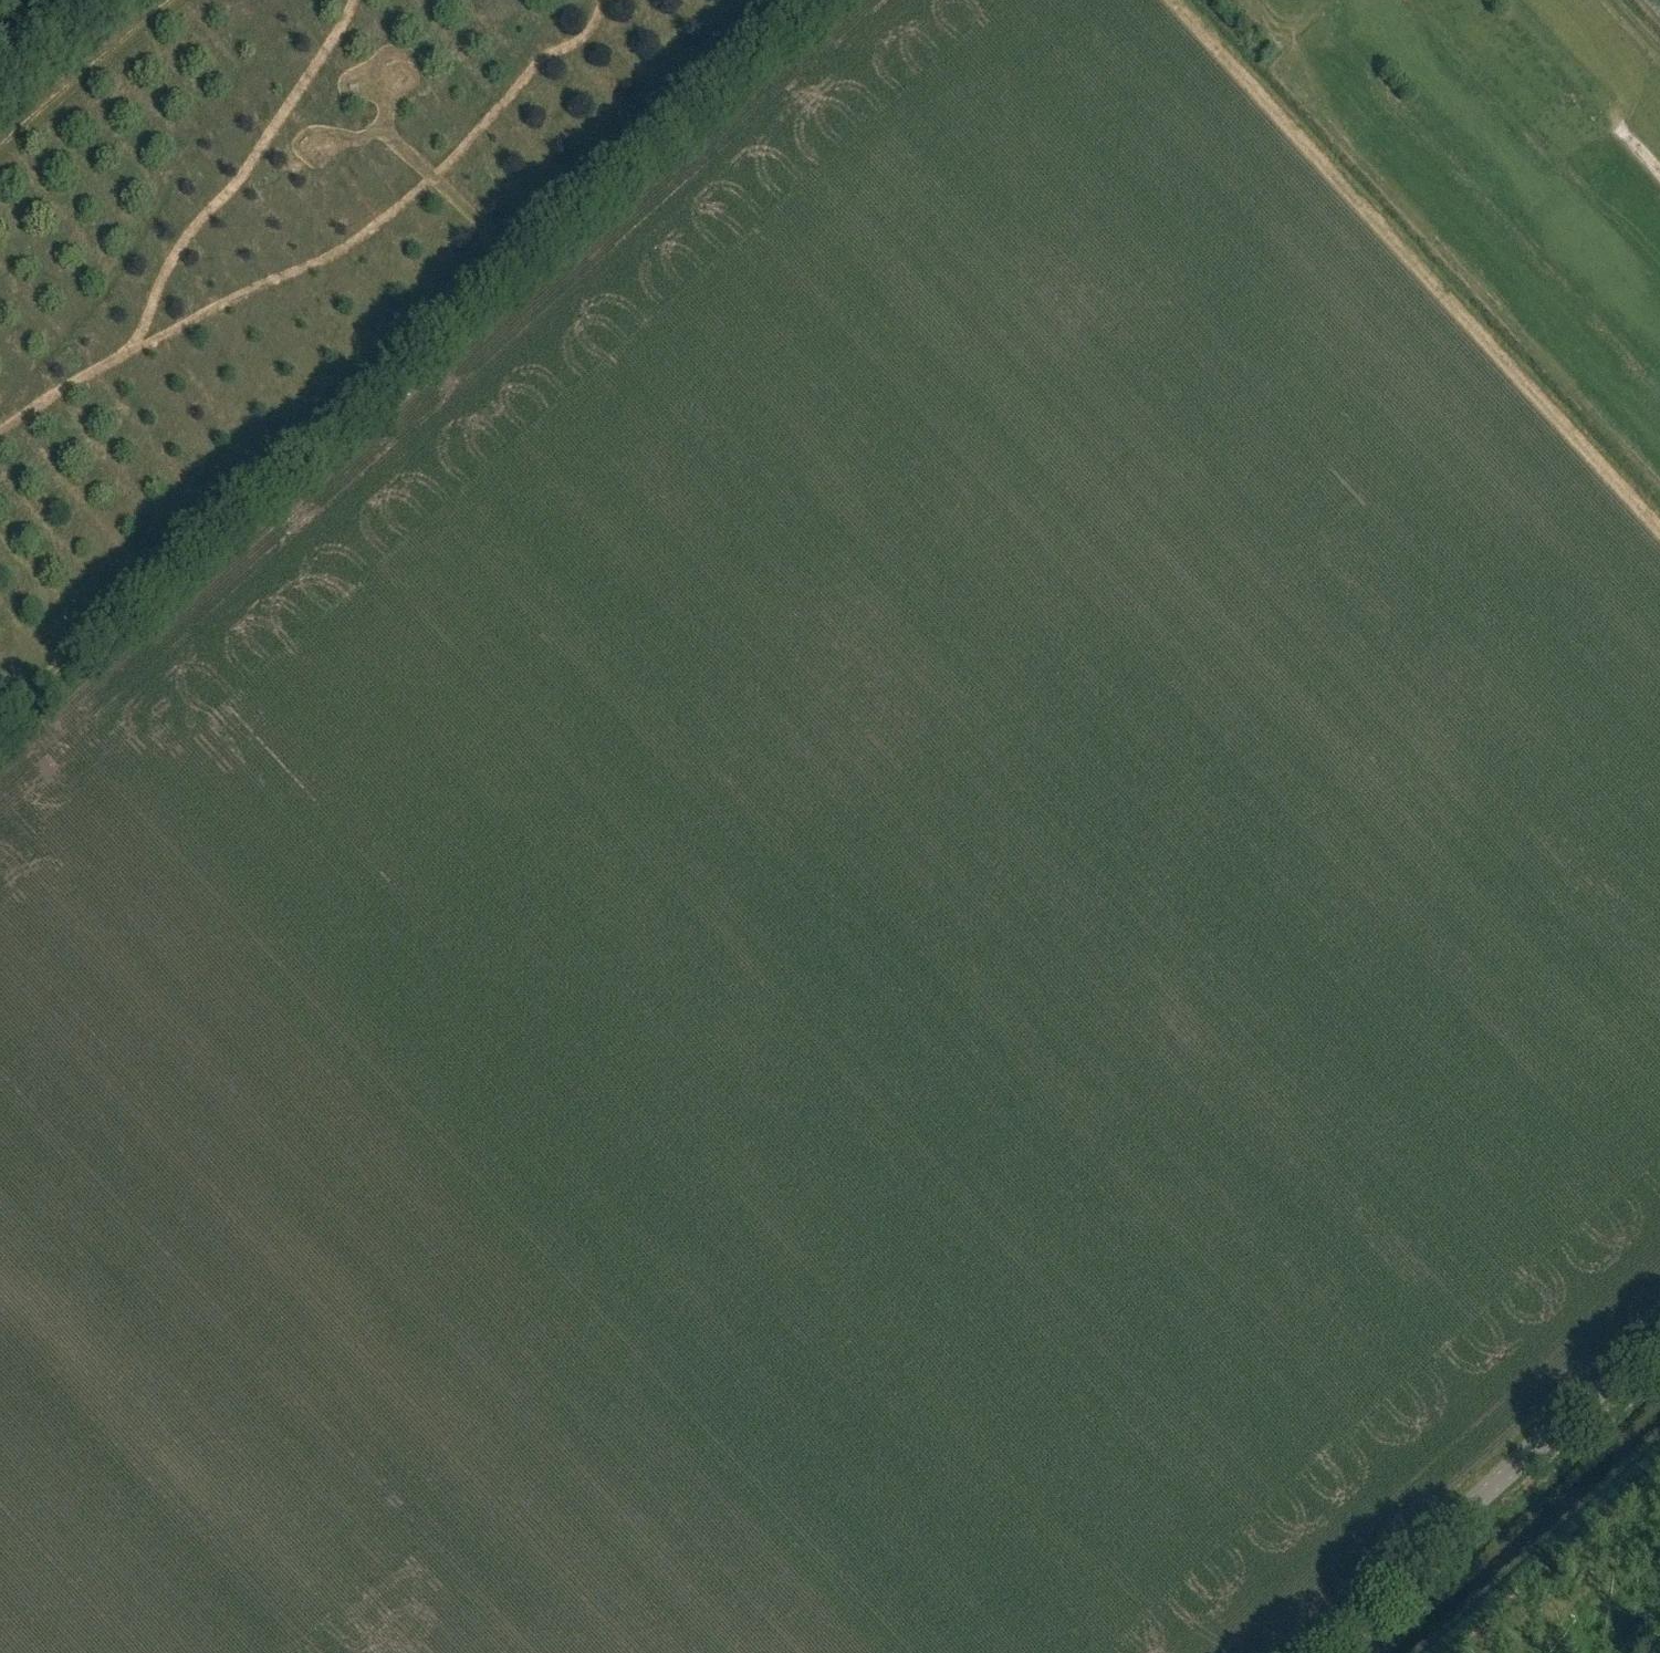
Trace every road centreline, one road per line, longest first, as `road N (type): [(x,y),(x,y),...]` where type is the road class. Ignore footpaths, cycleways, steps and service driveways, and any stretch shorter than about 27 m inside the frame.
road 1 (track): [(0,717),(796,0)]
road 2 (tertiary): [(1302,1652),(1659,1335)]

